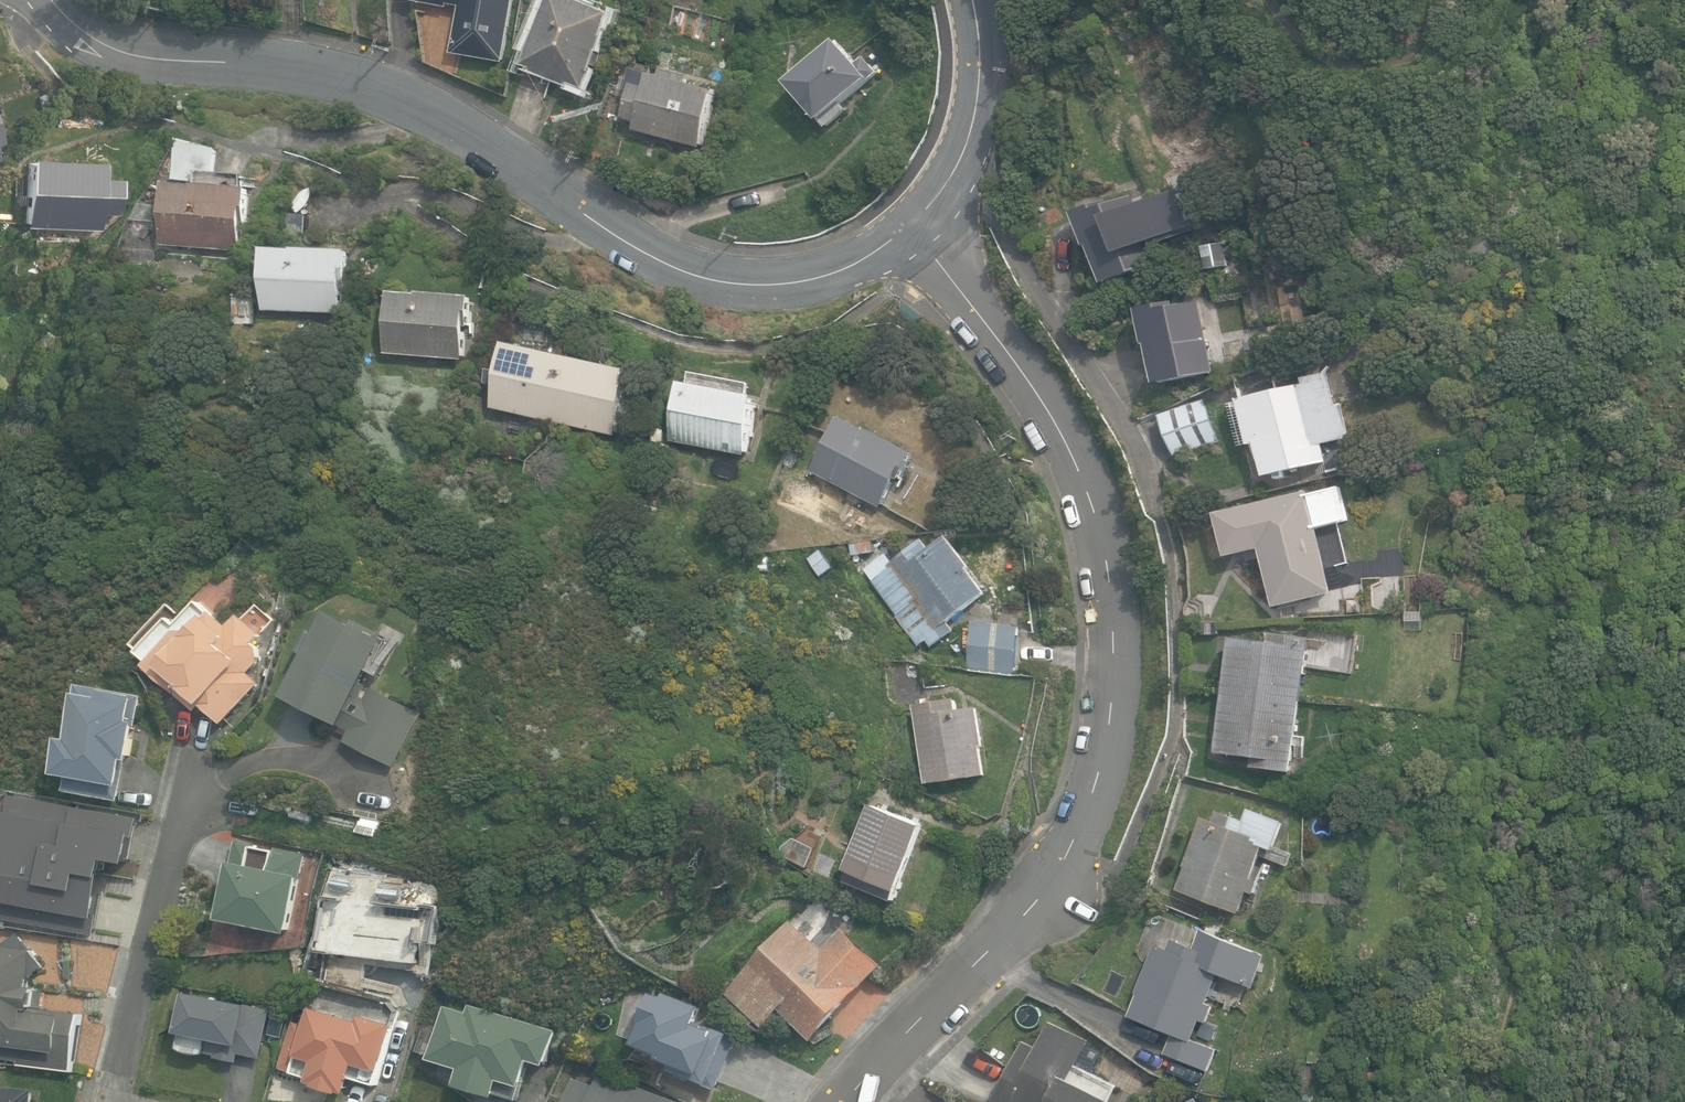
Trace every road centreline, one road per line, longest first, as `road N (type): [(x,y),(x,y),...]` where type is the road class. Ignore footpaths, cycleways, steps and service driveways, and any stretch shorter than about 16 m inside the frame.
road 1 (residential): [(841,1101),(1050,882),(1102,780),(1114,734),(1107,575),(1074,465),(918,212)]
road 2 (residential): [(918,212),(830,268),(772,280),(702,274),(647,250),(390,96),(288,64),(115,45),(75,25),(50,0)]
road 3 (residential): [(970,0),(976,54),(965,131),(918,212)]

